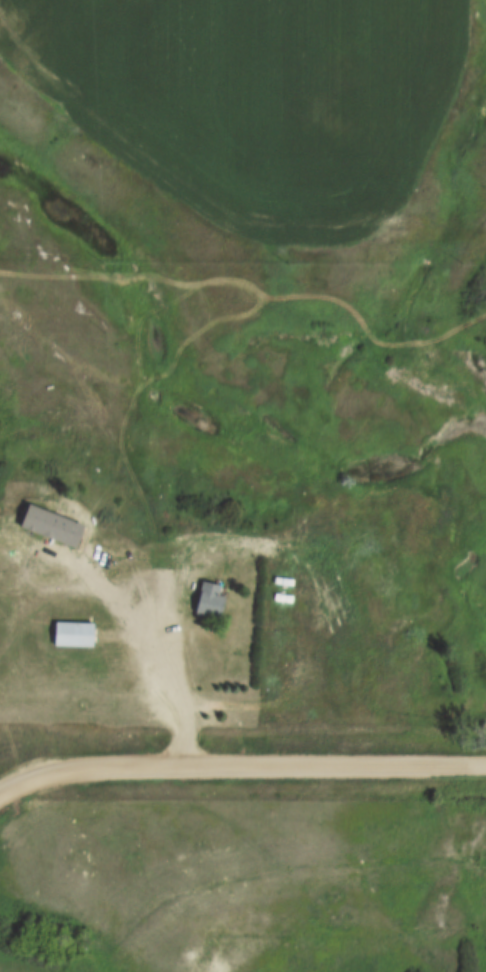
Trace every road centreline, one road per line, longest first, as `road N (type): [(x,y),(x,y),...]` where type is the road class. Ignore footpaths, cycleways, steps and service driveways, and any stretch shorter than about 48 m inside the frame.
road 1 (residential): [(0,793),(48,770),(152,763),(485,767)]

